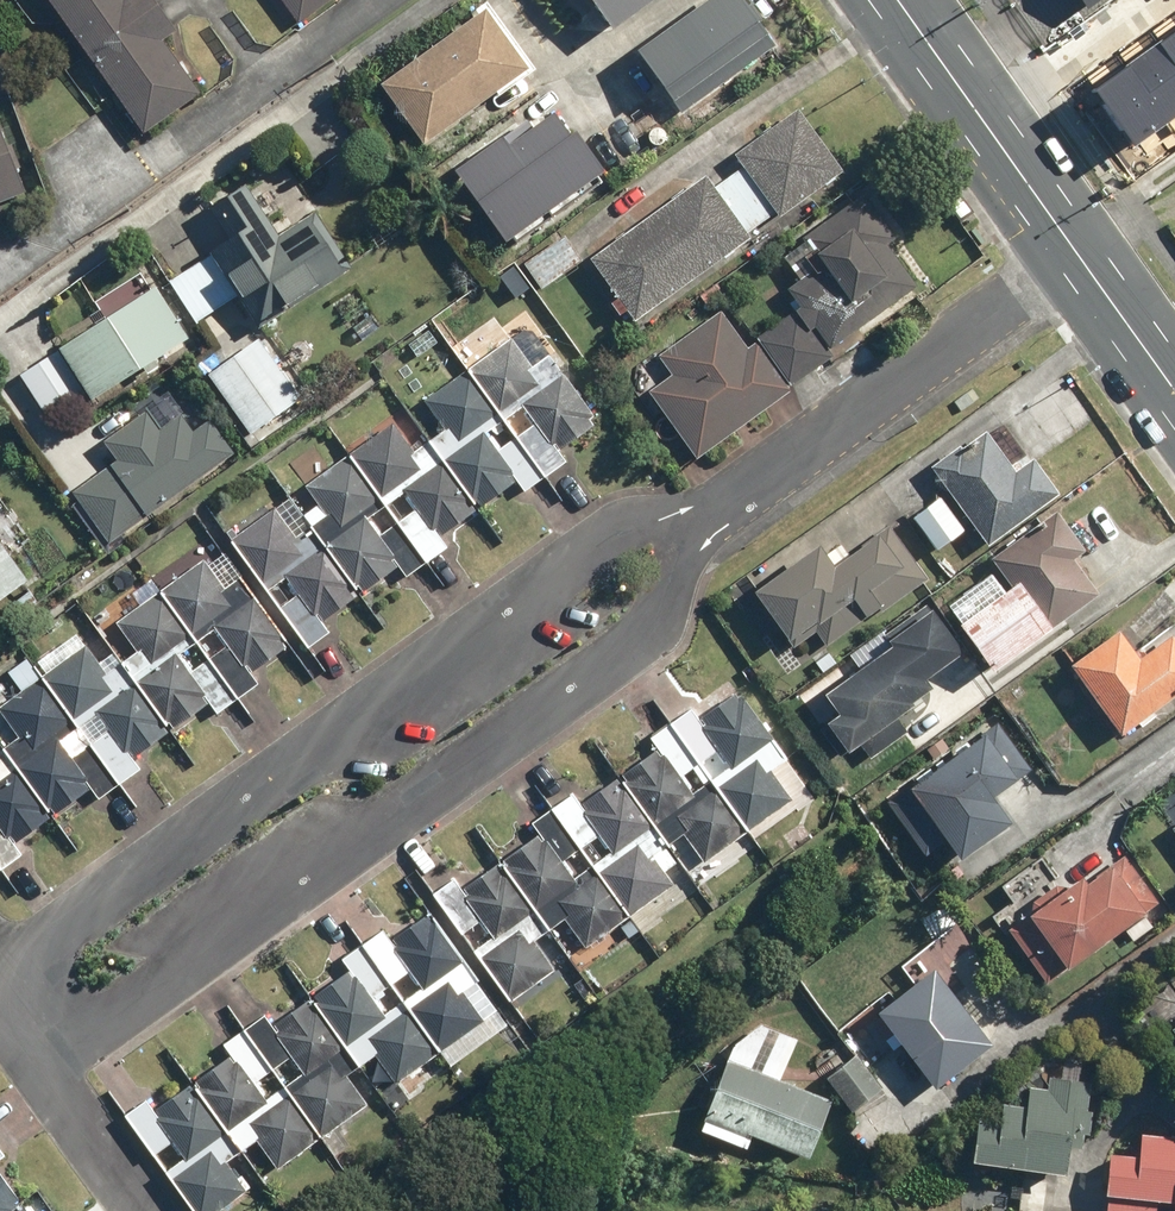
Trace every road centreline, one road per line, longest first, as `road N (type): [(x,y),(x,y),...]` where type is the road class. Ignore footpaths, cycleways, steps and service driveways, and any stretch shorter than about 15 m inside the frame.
road 1 (residential): [(693,524),(652,635),(47,1070)]
road 2 (residential): [(0,971),(577,557),(693,524)]
road 3 (residential): [(693,524),(1075,251)]
road 4 (secondary): [(895,0),(1075,251)]
road 5 (residential): [(47,1070),(147,1210)]
road 6 (secondary): [(1075,251),(1174,391)]

